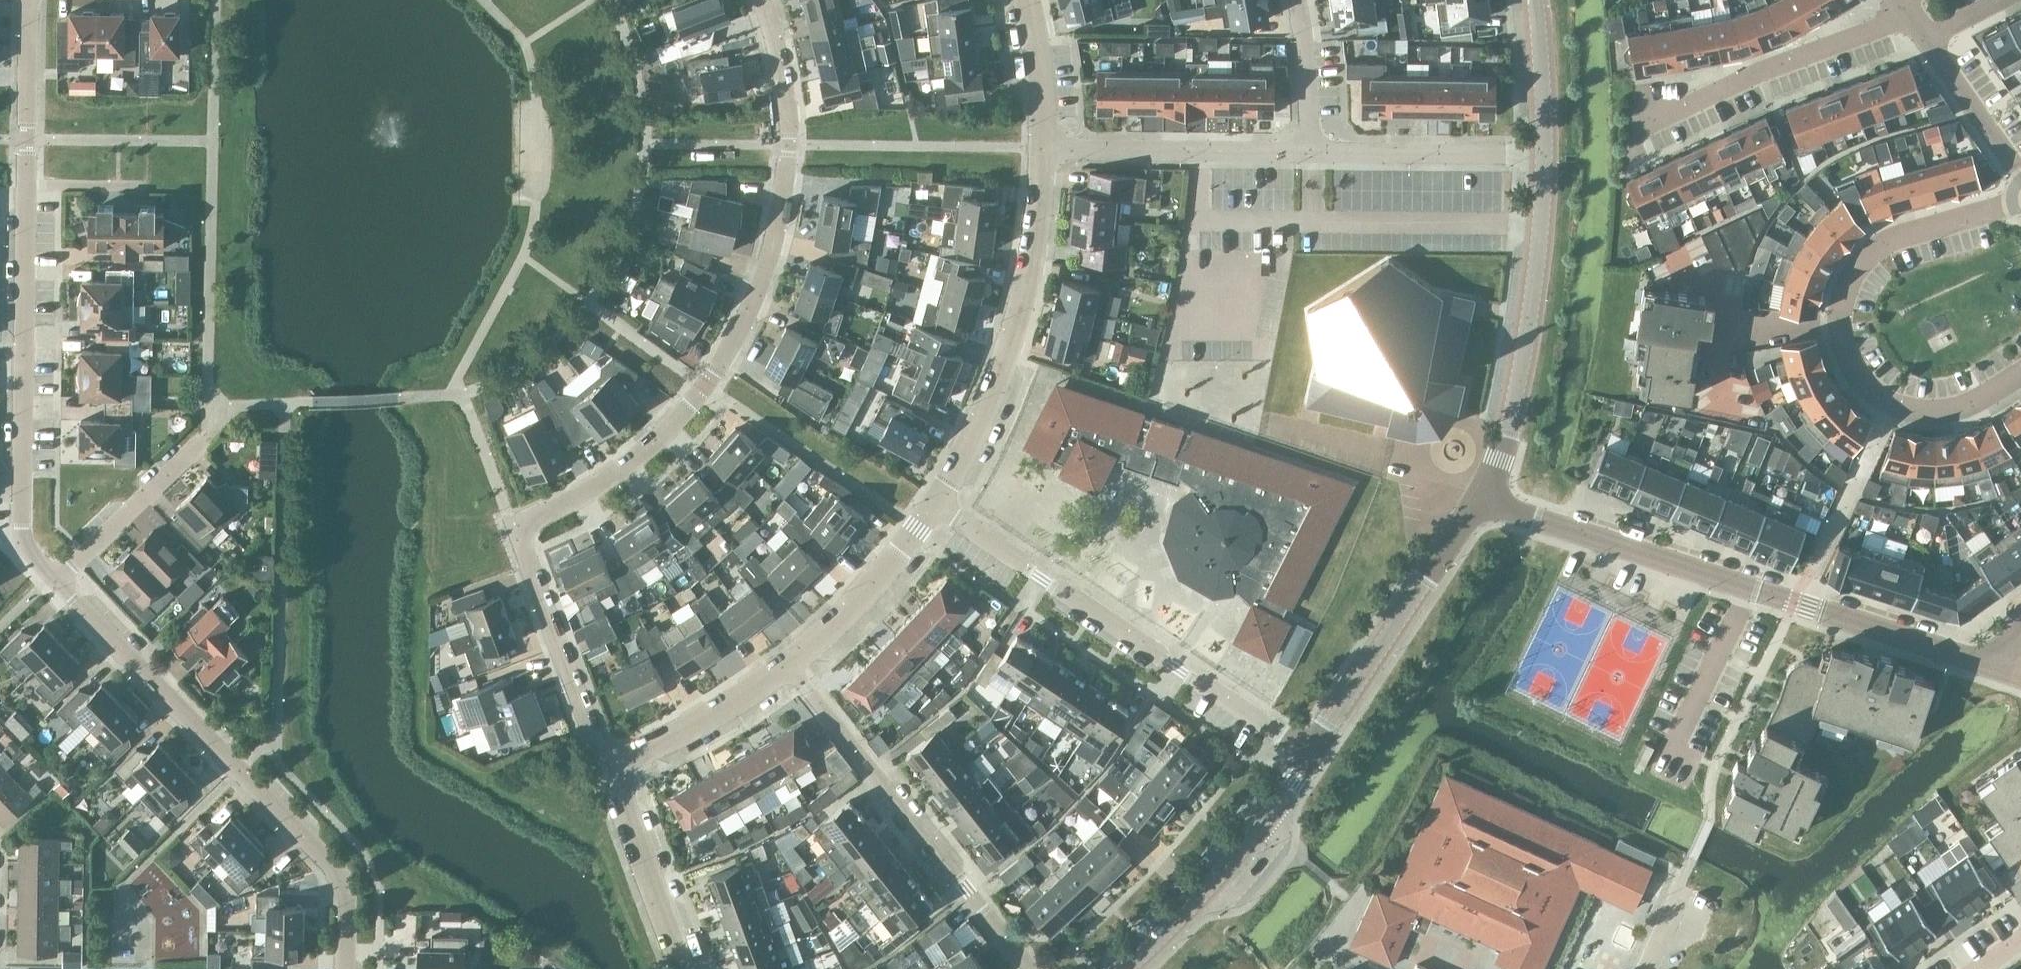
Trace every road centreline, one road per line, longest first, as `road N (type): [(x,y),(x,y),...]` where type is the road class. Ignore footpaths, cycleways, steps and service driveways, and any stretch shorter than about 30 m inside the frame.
road 1 (residential): [(620,764),(594,736),(519,525),(646,450),(705,386),(746,315),(772,245),(789,144),(763,0)]
road 2 (residential): [(51,577),(31,555),(22,528),(28,0)]
road 3 (residential): [(1480,498),(2001,668)]
road 4 (residential): [(345,968),(340,876),(51,577)]
road 5 (residential): [(2020,202),(1879,245),(1847,283),(1839,322),(1857,376),(1907,409),(1955,408),(2020,371)]
road 6 (residential): [(1310,752),(935,503)]
road 7 (residential): [(787,664),(1031,968)]
road 8 (residential): [(935,503),(1003,366),(1024,293),(1042,146)]
road 9 (unclassified): [(1545,153),(1520,378),(1480,498)]
road 10 (unclassified): [(1310,752),(1480,498)]
road 11 (residential): [(1909,16),(1639,125)]
road 12 (unclassified): [(1127,968),(1222,873),(1310,752)]
road 13 (residential): [(1311,149),(1042,146)]
road 14 (residential): [(1545,153),(1311,149)]
road 15 (residential): [(787,664),(877,580),(935,503)]
road 16 (residential): [(684,968),(622,801),(620,764)]
road 17 (residential): [(203,438),(51,577)]
road 18 (residential): [(620,764),(787,664)]
road 19 (residential): [(1924,37),(2020,175)]
road 20 (unclassified): [(1537,0),(1545,153)]
road 21 (residential): [(1298,0),(1311,149)]
road 22 (residential): [(1042,146),(1027,0)]

